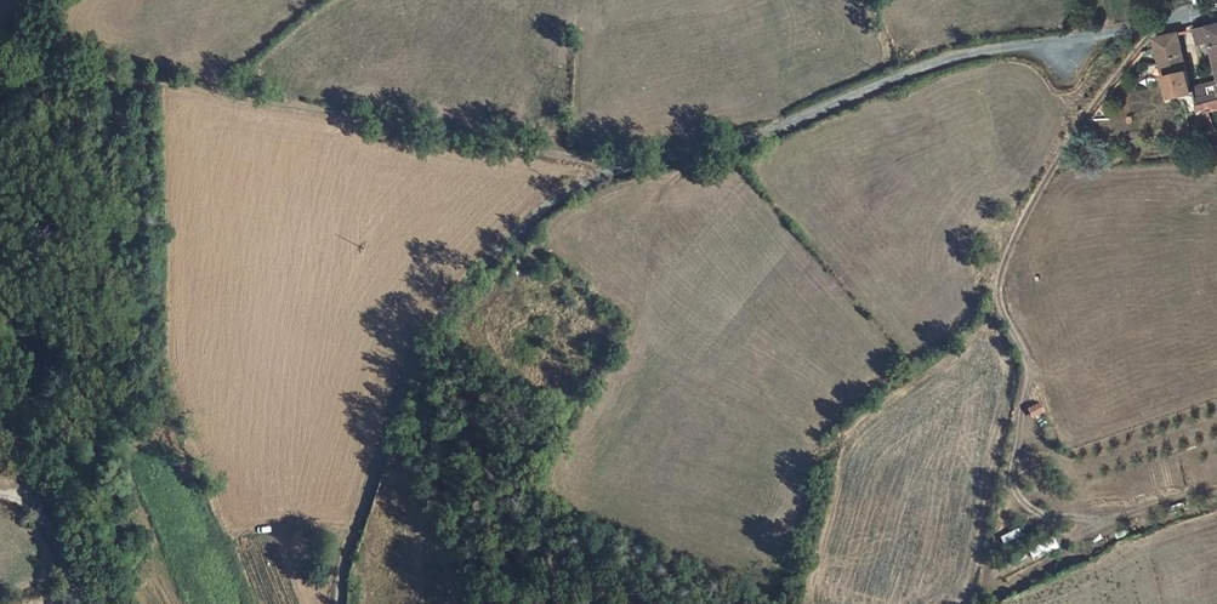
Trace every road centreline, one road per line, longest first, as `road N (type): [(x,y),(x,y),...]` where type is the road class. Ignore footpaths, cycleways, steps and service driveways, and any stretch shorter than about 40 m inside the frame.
road 1 (unclassified): [(338,603),(353,527),(411,366),(450,300),(560,197),(621,171),(783,128),(976,53),(1216,16)]
road 2 (unclassified): [(0,412),(86,603)]

